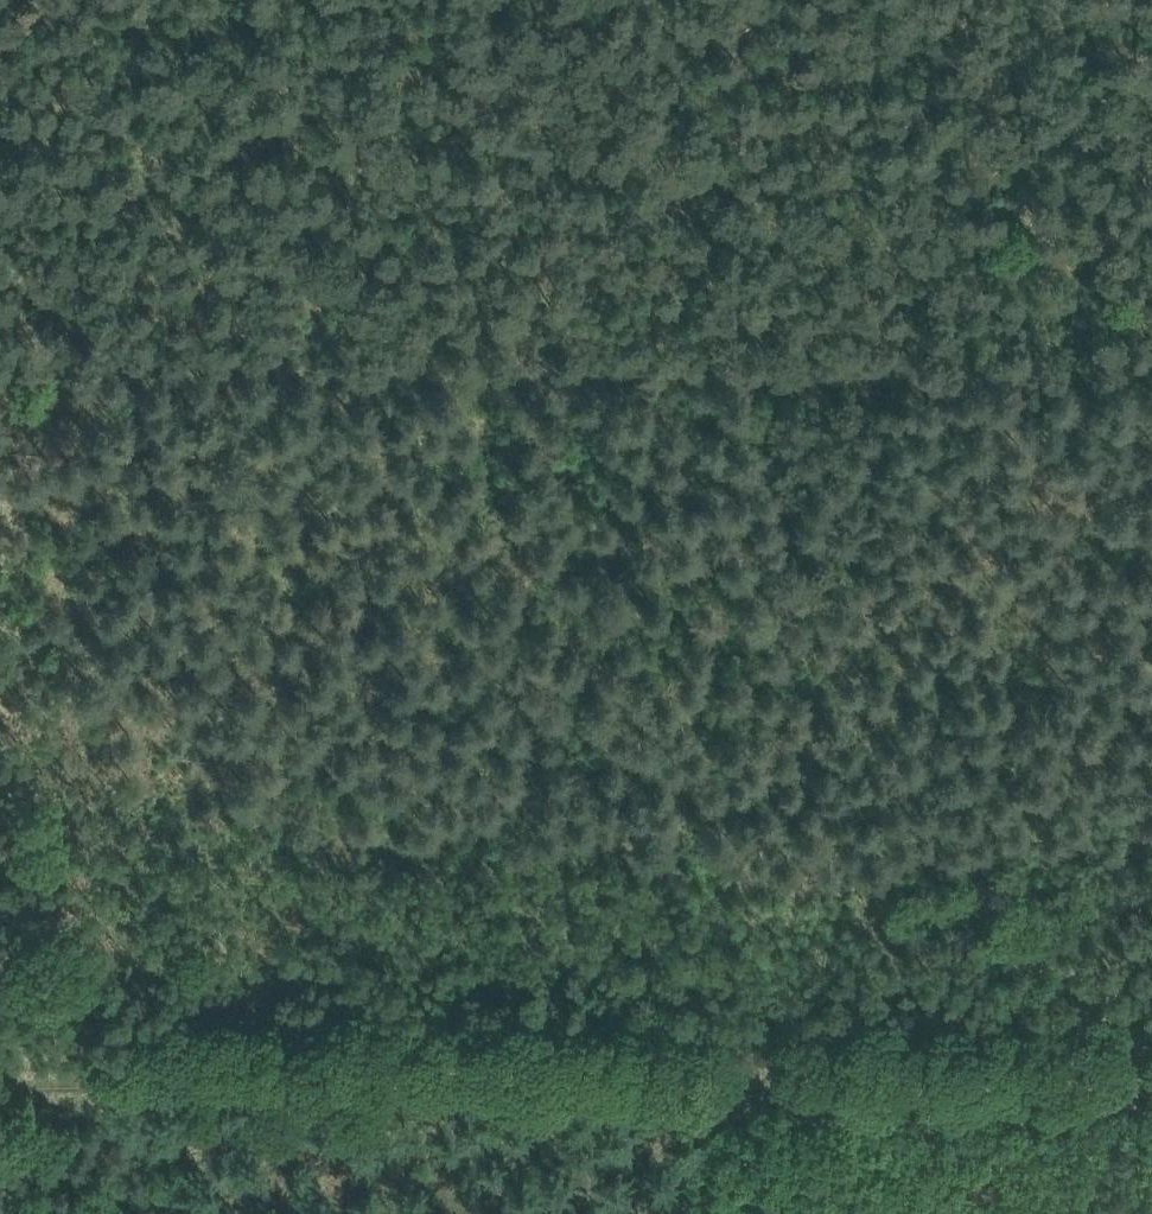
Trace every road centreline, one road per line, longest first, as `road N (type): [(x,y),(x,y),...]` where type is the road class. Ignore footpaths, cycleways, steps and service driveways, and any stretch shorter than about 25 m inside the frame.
road 1 (track): [(0,1064),(1151,1071)]
road 2 (track): [(1151,363),(0,358)]

